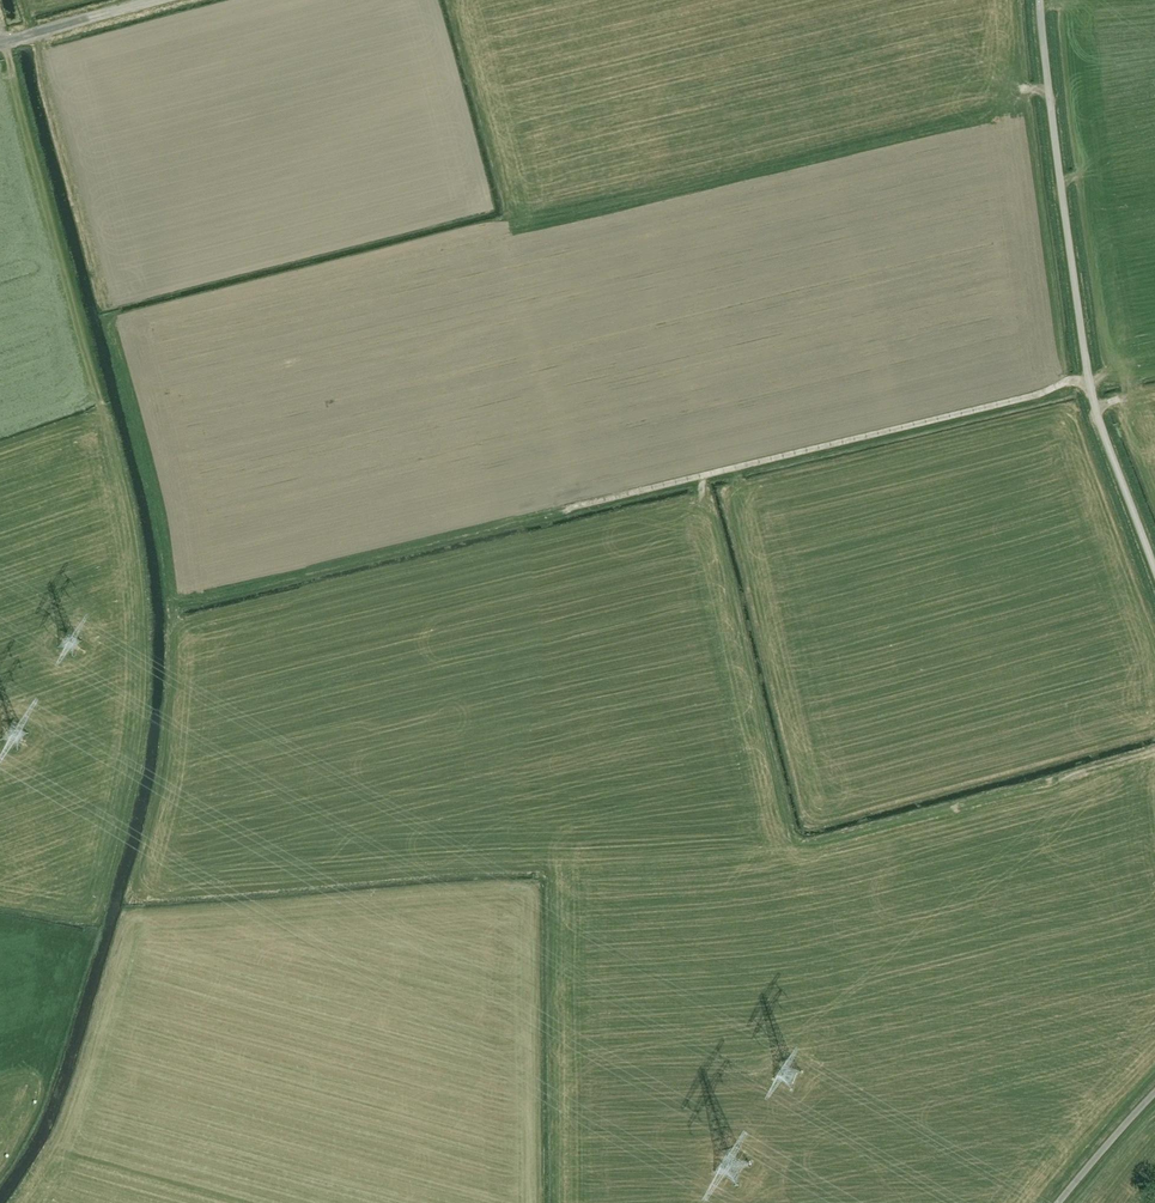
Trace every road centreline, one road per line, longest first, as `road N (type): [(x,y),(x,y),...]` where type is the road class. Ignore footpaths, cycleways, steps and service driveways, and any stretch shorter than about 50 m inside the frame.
road 1 (unclassified): [(1154,573),(1090,389),(1041,0)]
road 2 (unclassified): [(0,41),(156,0)]
road 3 (unclassified): [(1056,1202),(1154,1091)]

